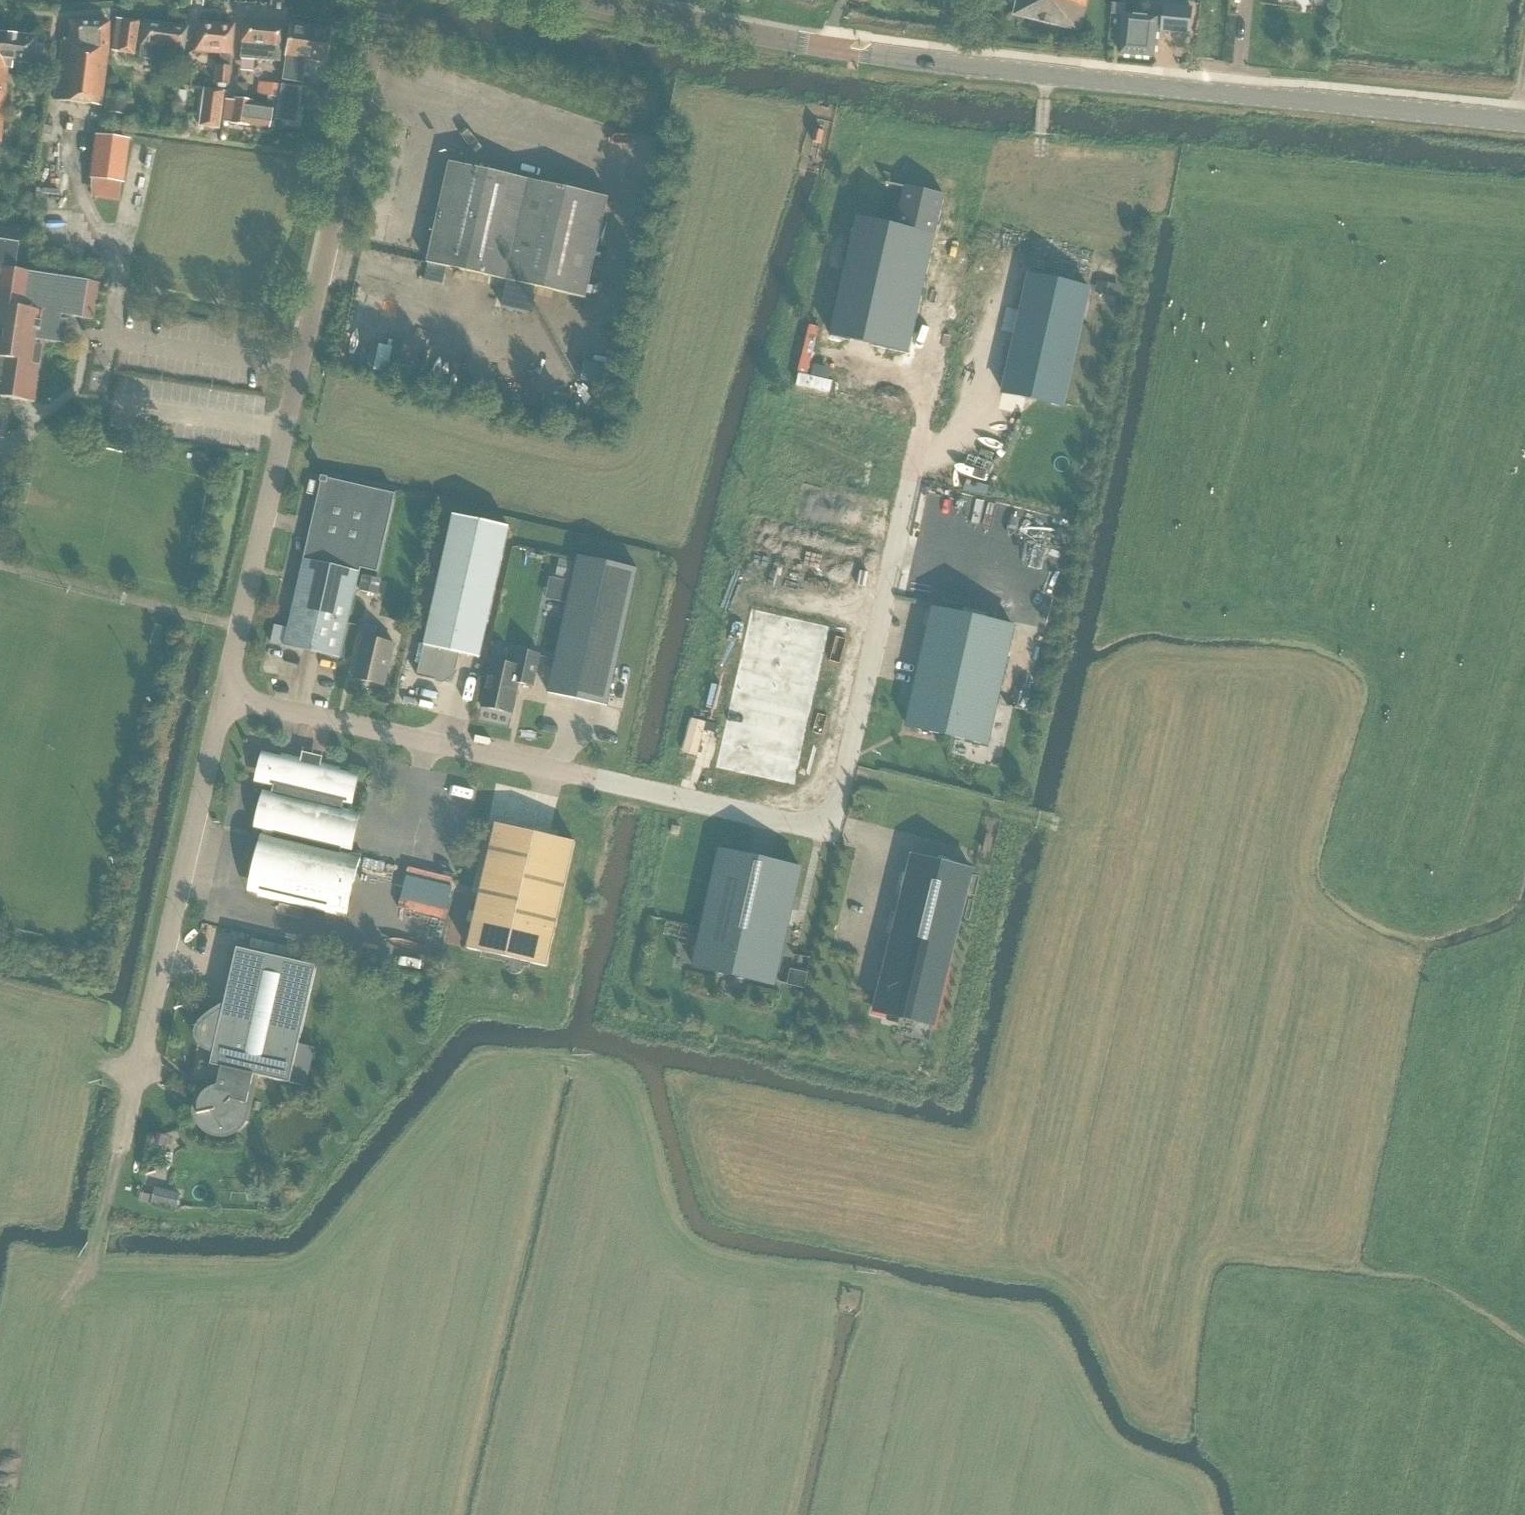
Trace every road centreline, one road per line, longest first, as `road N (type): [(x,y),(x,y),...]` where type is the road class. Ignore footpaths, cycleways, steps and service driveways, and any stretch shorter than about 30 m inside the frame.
road 1 (tertiary): [(1524,123),(849,55),(578,0)]
road 2 (residential): [(890,570),(839,798),(817,824),(224,696)]
road 3 (residential): [(224,696),(379,0)]
road 4 (residential): [(119,1148),(224,696)]
road 5 (track): [(25,1383),(48,1317),(84,1276),(119,1148)]
road 6 (track): [(844,774),(1057,826)]

